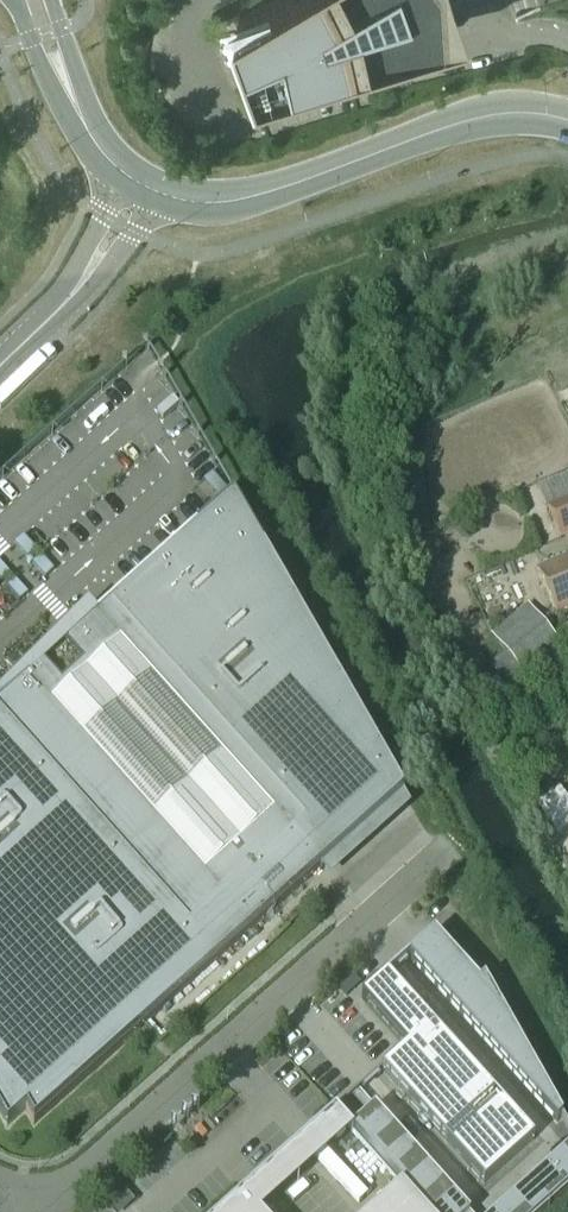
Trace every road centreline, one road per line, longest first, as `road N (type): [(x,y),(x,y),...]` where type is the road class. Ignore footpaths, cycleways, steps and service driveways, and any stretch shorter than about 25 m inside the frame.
road 1 (unclassified): [(38,1211),(441,855)]
road 2 (tertiary): [(567,122),(513,113),(453,126),(250,199),(180,200),(145,187)]
road 3 (unclassified): [(145,187),(70,298),(0,365)]
road 4 (tertiary): [(16,0),(42,72),(88,130)]
road 5 (tertiary): [(88,130),(53,0)]

